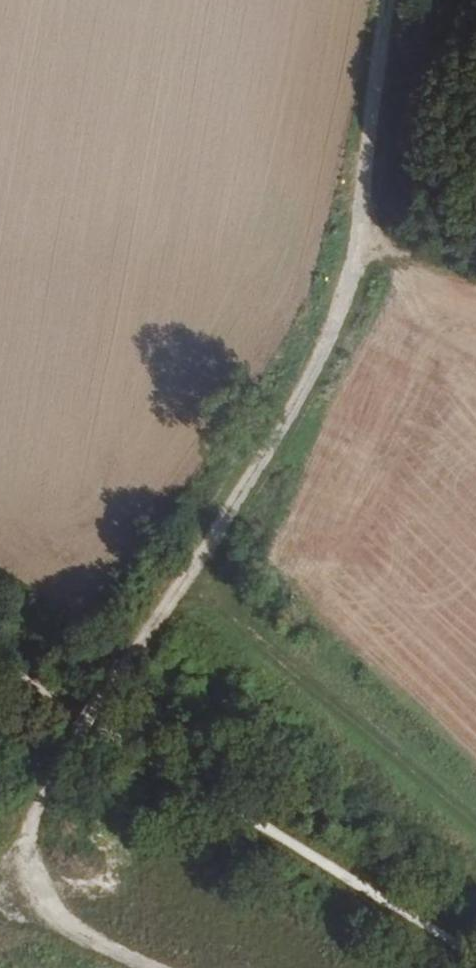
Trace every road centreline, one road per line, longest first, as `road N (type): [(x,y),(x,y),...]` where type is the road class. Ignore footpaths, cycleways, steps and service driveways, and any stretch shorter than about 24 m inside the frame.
road 1 (track): [(355,239),(338,341),(187,590),(148,637),(40,810),(25,859),(38,909),(85,944),(148,967)]
road 2 (track): [(187,590),(475,830)]
road 3 (track): [(355,239),(399,0)]
road 4 (track): [(475,268),(355,239)]

